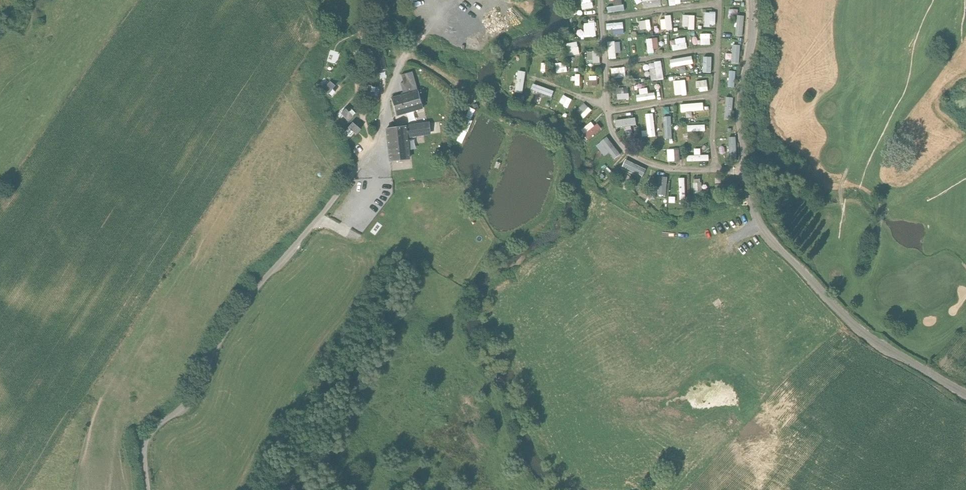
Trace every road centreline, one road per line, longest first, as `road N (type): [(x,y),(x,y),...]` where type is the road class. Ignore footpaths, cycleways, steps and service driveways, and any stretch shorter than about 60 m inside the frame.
road 1 (unclassified): [(752,0),(741,141),(762,228),(860,331),(965,394)]
road 2 (unclassified): [(148,489),(144,453),(152,432),(190,402),(236,315),(355,172)]

